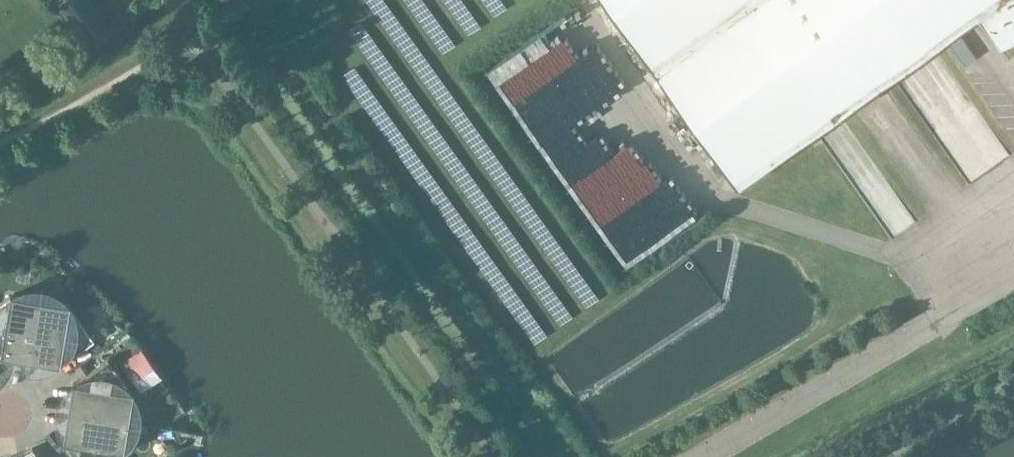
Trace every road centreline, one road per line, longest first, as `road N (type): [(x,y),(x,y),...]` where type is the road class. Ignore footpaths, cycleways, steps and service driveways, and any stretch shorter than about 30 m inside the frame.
road 1 (unclassified): [(944,317),(702,456)]

